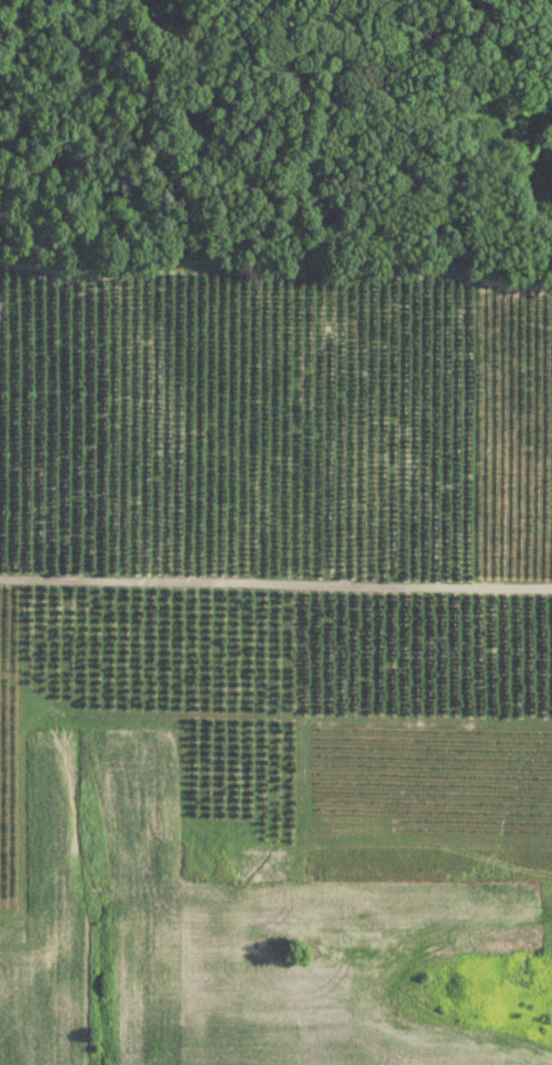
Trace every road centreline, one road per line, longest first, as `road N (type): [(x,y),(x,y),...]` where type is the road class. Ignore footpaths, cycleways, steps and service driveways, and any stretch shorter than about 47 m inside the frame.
road 1 (track): [(551,589),(0,577)]

